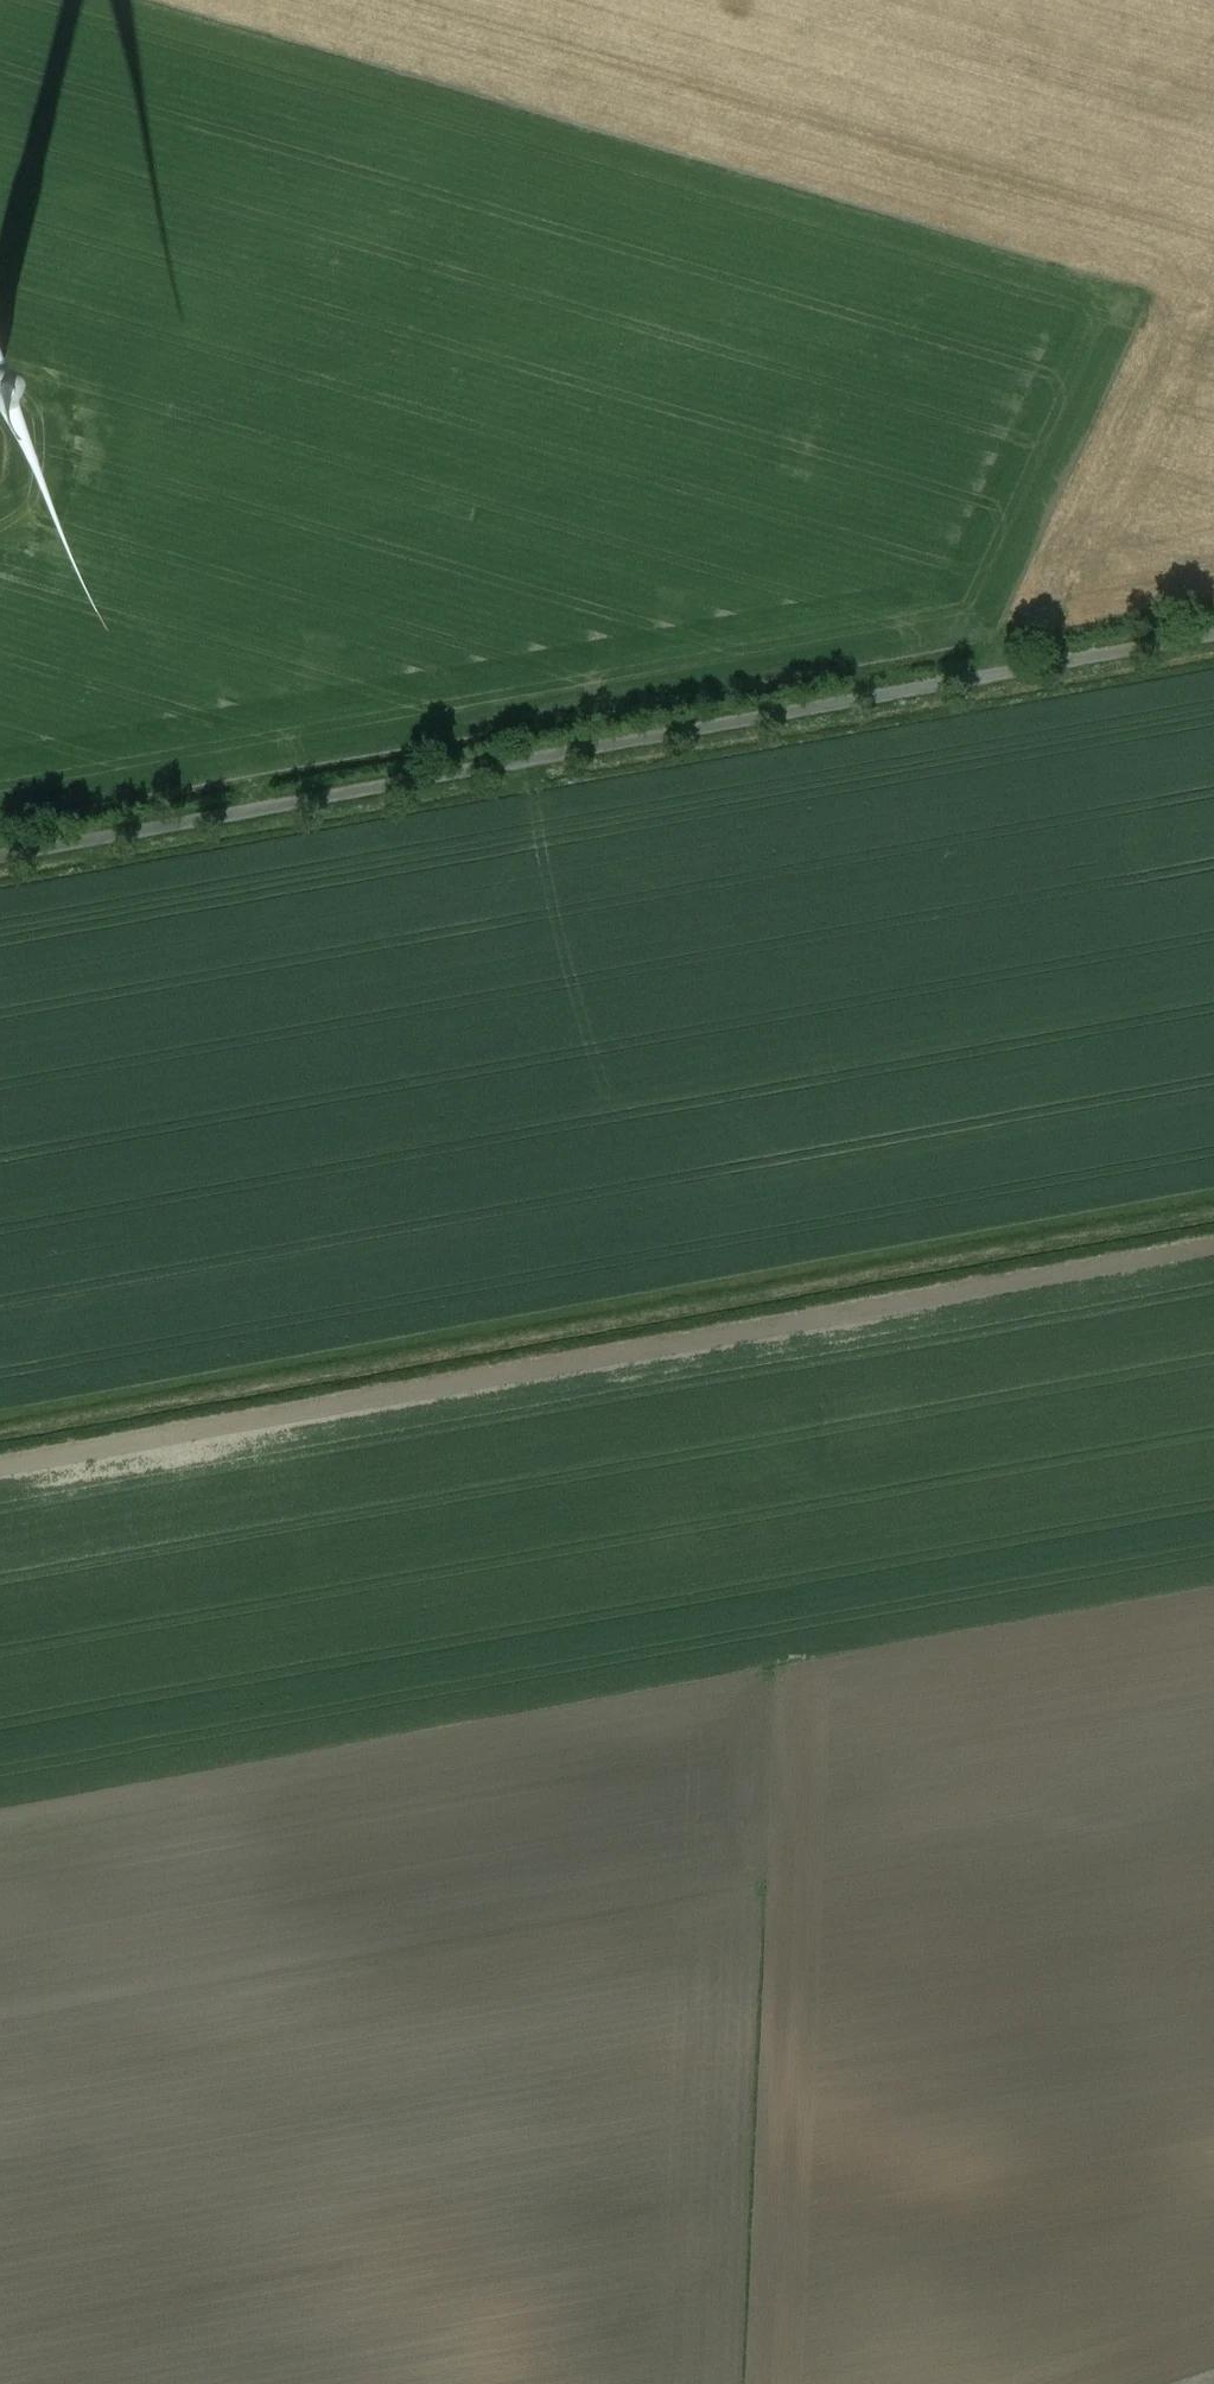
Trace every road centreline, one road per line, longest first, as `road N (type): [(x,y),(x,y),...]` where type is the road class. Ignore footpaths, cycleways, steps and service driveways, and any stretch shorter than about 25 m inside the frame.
road 1 (unclassified): [(0,859),(1213,638)]
road 2 (track): [(0,2036),(193,2002)]

